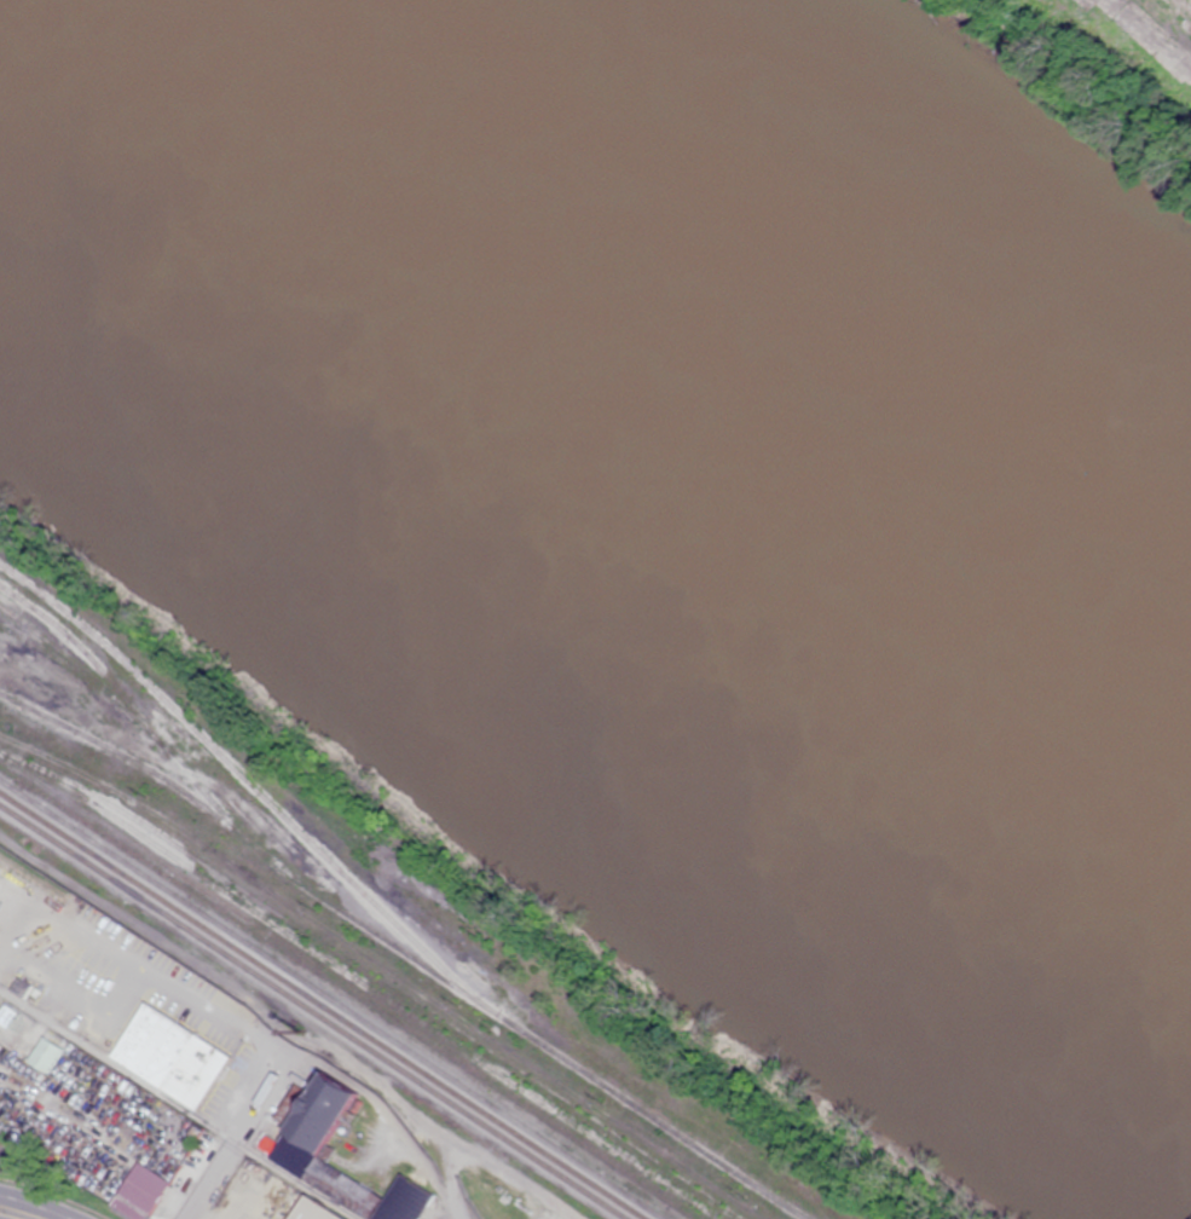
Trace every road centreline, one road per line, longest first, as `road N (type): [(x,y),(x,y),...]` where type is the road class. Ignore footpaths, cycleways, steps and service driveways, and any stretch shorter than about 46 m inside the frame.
road 1 (residential): [(364,1218),(0,990)]
road 2 (residential): [(285,1057),(185,1218)]

